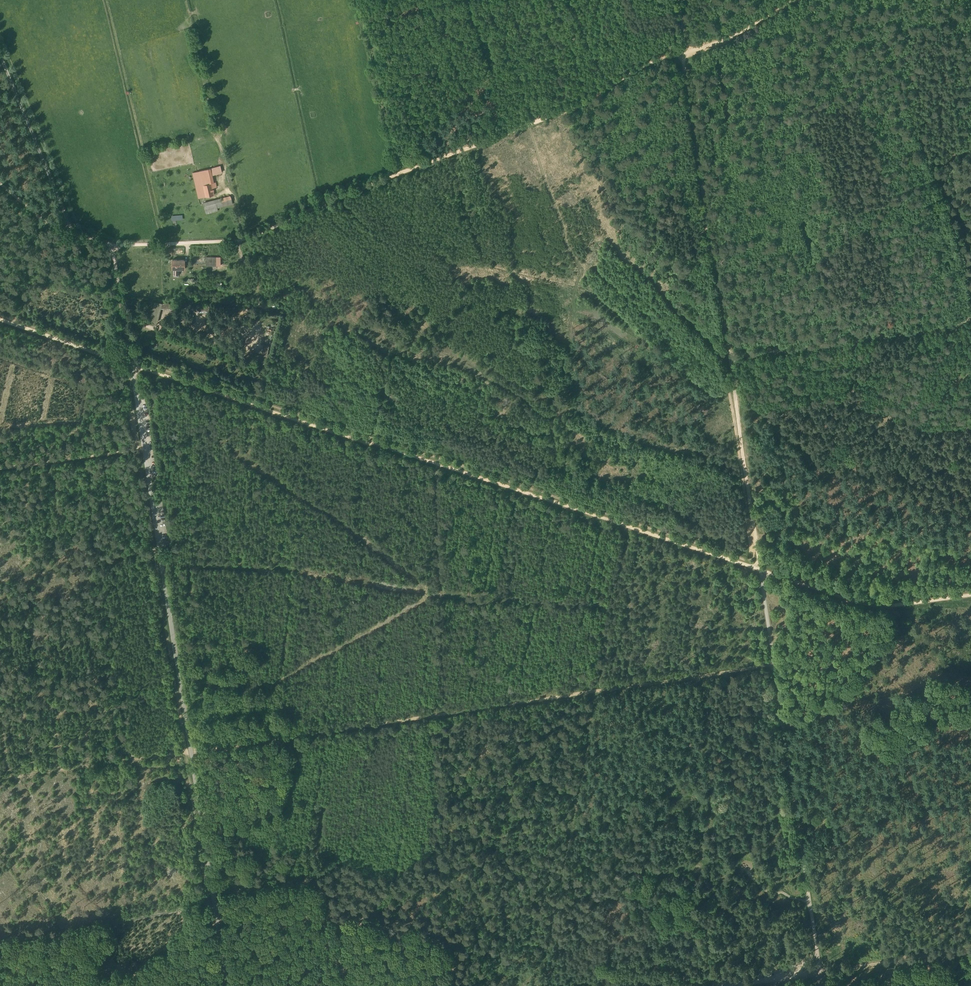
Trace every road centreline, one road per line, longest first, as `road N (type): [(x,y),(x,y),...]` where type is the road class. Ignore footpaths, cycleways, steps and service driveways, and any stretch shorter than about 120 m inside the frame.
road 1 (unclassified): [(260,231),(241,240),(111,245),(228,985)]
road 2 (track): [(0,777),(774,667)]
road 3 (track): [(685,52),(573,109),(260,231)]
road 4 (track): [(759,568),(437,462)]
road 5 (track): [(437,462),(142,363)]
road 6 (track): [(727,354),(685,52)]
road 7 (track): [(542,985),(599,691)]
road 8 (track): [(970,321),(728,357)]
road 9 (track): [(811,907),(774,667)]
road 10 (track): [(0,941),(214,902)]
road 11 (track): [(970,593),(875,605),(759,568)]
road 12 (track): [(759,568),(727,354)]
road 13 (track): [(72,231),(0,56)]
road 14 (track): [(970,950),(822,973)]
road 15 (track): [(143,446),(0,467)]
road 16 (track): [(437,462),(440,604)]
road 17 (track): [(123,316),(255,350)]
road 18 (track): [(125,357),(0,316)]
road 19 (track): [(794,0),(738,34),(685,52)]

